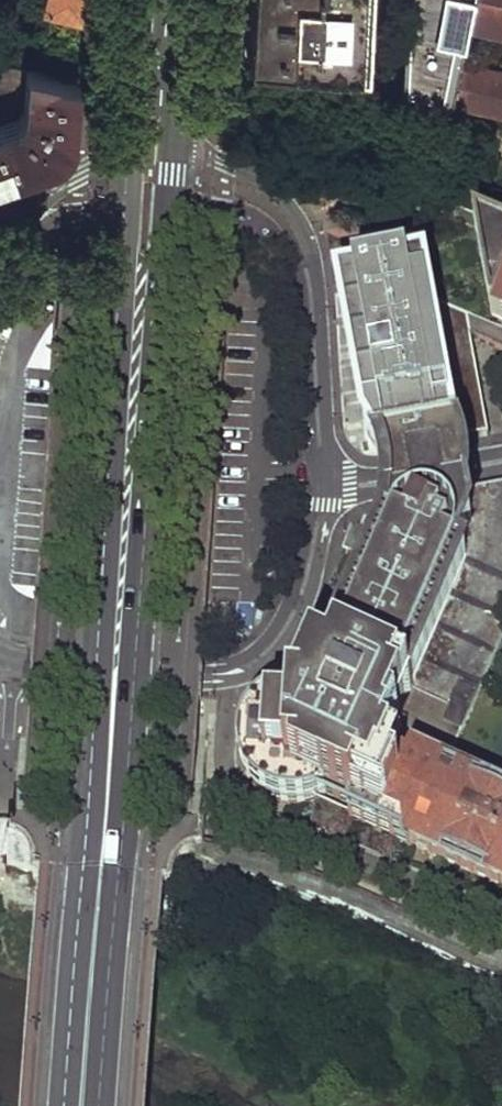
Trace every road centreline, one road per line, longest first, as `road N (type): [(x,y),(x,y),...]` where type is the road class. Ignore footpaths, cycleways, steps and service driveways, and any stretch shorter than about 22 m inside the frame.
road 1 (primary): [(102,1105),(167,211)]
road 2 (primary): [(124,228),(67,1105)]
road 3 (residential): [(321,487),(296,608),(262,655),(225,672),(0,654)]
road 4 (residential): [(309,288),(311,254),(284,204),(240,172),(172,145)]
road 5 (residential): [(309,288),(321,487)]
road 6 (residential): [(321,487),(501,461)]
road 7 (residential): [(167,211),(207,210),(256,224),(309,288)]
road 8 (primary): [(138,0),(128,150)]
road 9 (primary): [(172,145),(182,0)]
road 10 (residential): [(128,150),(59,182),(32,221)]

